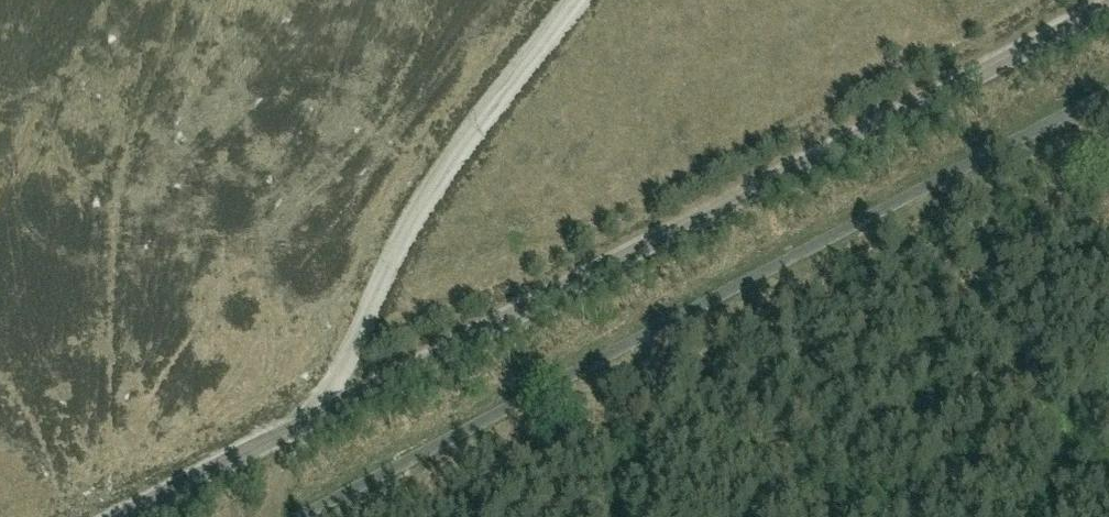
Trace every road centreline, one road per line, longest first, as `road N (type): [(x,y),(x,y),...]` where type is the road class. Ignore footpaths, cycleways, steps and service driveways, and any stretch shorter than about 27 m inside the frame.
road 1 (track): [(120,516),(1108,4)]
road 2 (unclassified): [(301,516),(1108,92)]
road 3 (track): [(581,0),(407,238),(337,390),(308,419),(276,516)]

